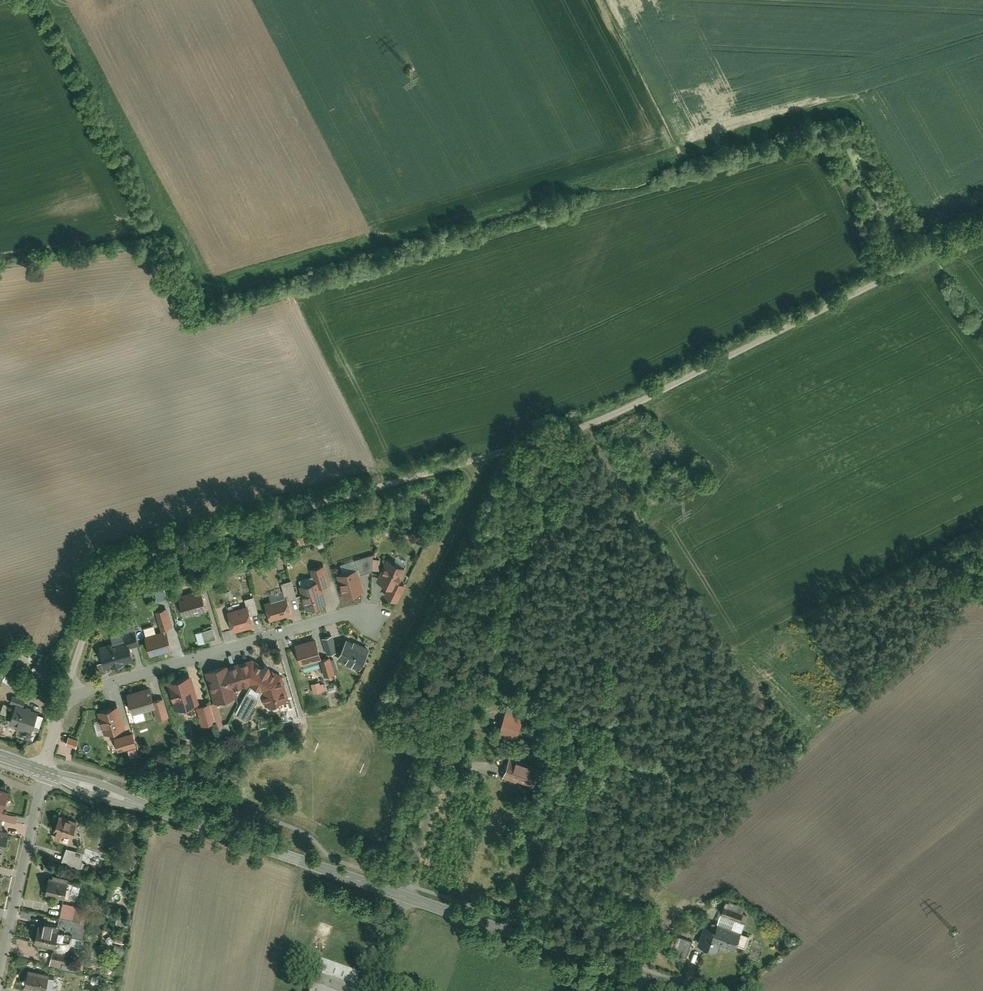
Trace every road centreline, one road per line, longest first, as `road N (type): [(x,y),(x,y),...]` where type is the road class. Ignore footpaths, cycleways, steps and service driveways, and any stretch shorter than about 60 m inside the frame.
road 1 (residential): [(69,693),(99,585),(119,552),(564,435),(982,229)]
road 2 (tertiary): [(44,770),(684,990)]
road 3 (residential): [(69,693),(357,610),(375,618)]
road 4 (residential): [(44,770),(0,966)]

